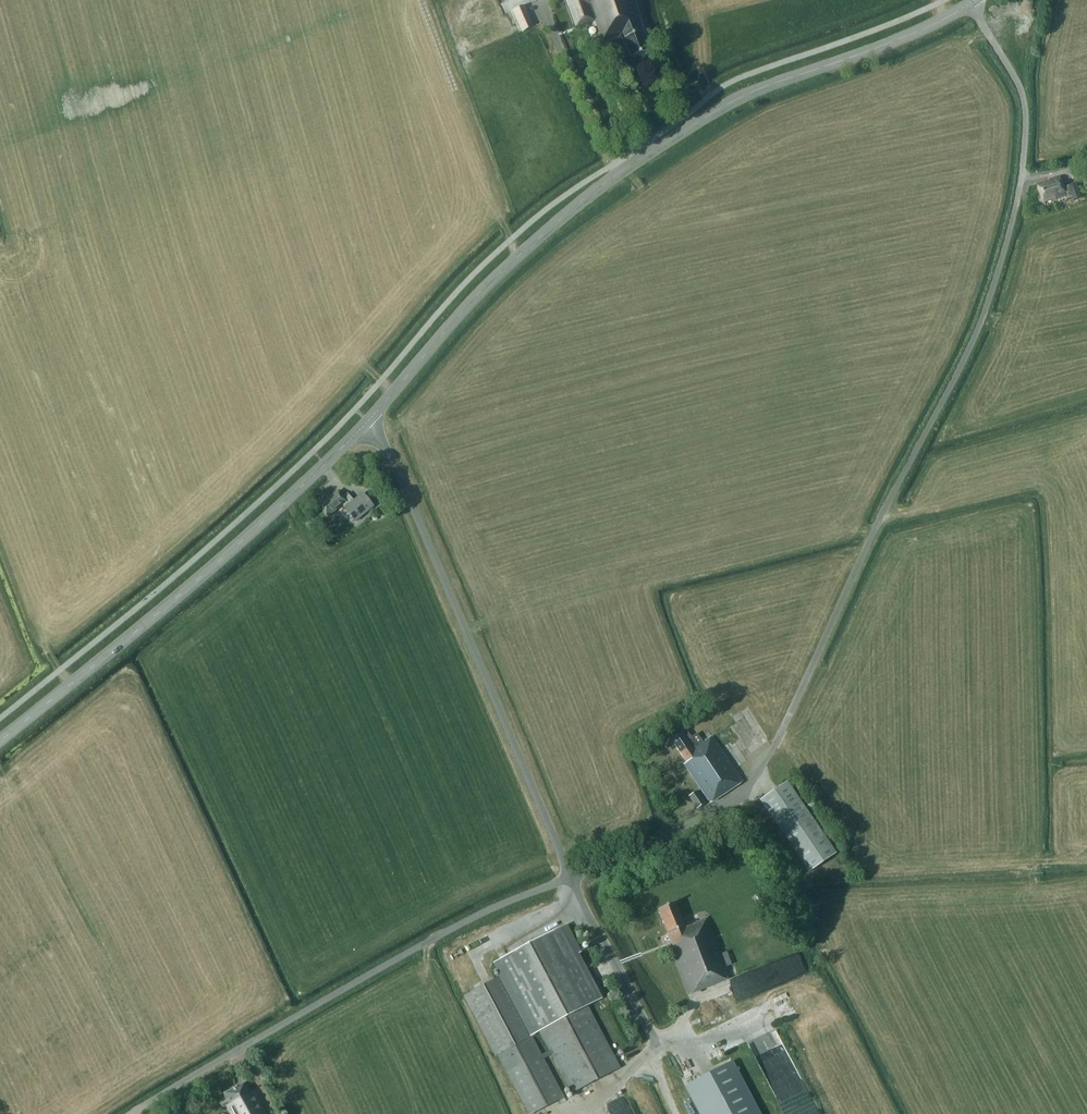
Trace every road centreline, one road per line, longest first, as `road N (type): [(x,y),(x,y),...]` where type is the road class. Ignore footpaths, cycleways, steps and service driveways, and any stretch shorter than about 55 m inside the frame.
road 1 (unclassified): [(573,880),(738,794),(761,767),(963,358),(996,275),(1023,168),(1025,112),(1017,82),(972,6)]
road 2 (secondary): [(369,421),(478,294),(594,192),(734,101),(972,6)]
road 3 (unclassified): [(573,880),(369,421)]
road 4 (unclassified): [(133,1113),(451,931),(573,880)]
road 5 (secondary): [(0,741),(268,519),(369,421)]
road 6 (track): [(673,1113),(648,1061),(657,1042),(573,880)]

